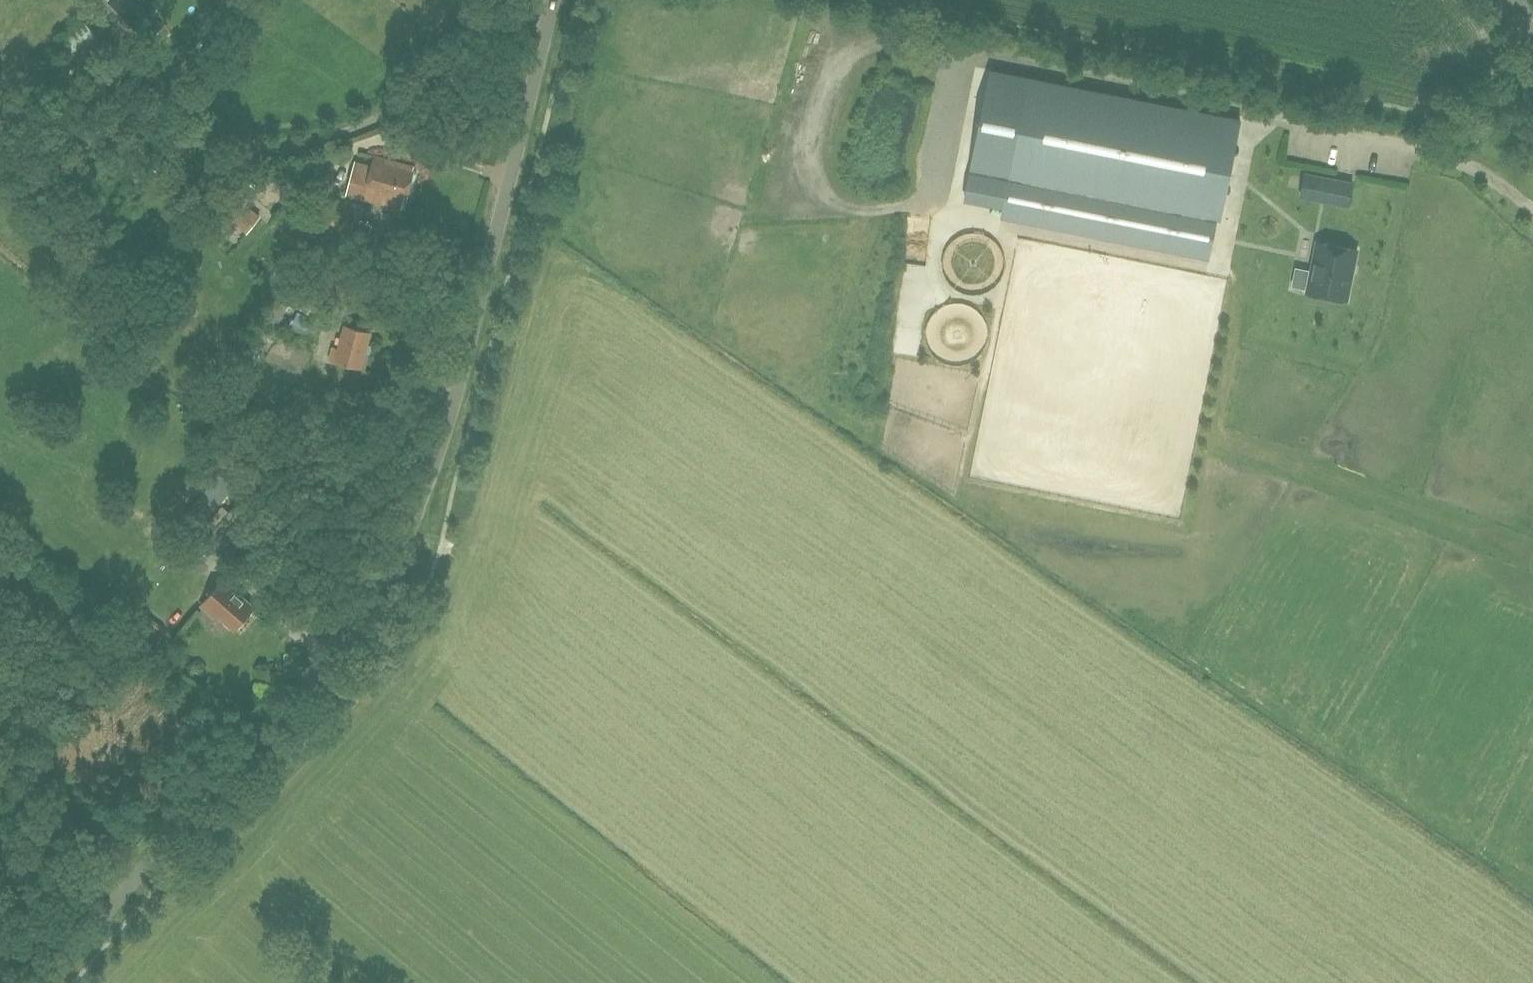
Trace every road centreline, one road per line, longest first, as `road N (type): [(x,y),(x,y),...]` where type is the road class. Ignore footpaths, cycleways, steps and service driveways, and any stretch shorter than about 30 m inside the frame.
road 1 (unclassified): [(45,982),(388,586),(447,427),(564,0)]

